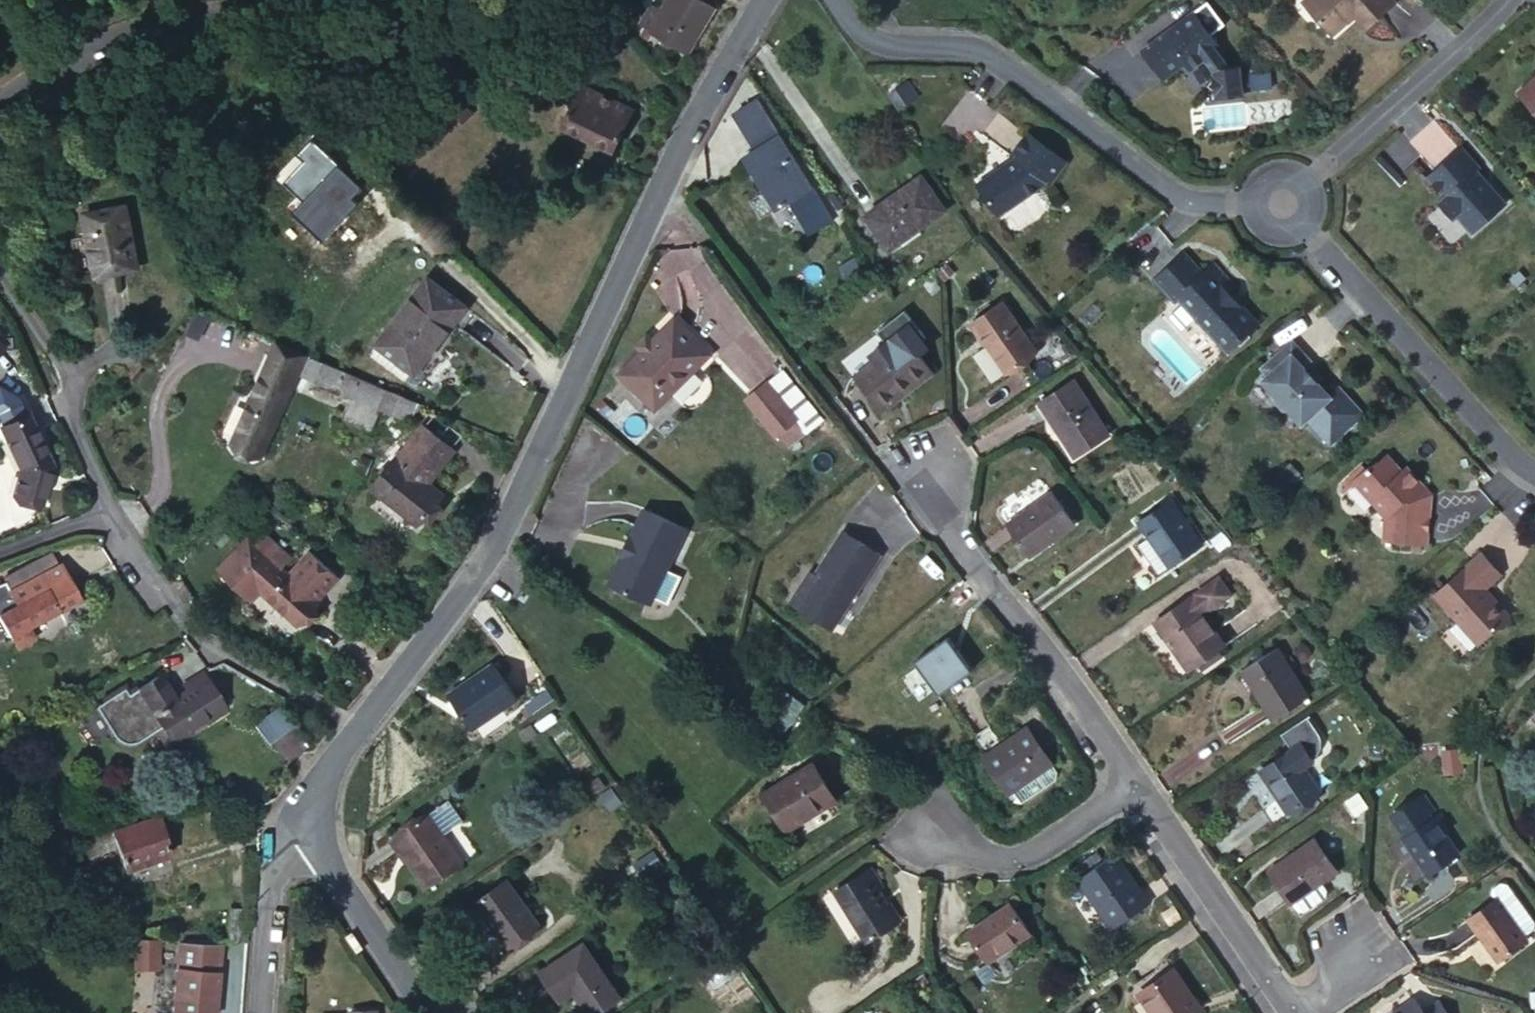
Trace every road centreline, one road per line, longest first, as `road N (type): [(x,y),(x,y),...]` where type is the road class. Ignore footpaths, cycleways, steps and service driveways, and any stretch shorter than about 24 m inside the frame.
road 1 (residential): [(763,0),(701,103),(498,535),(355,729),(314,796),(305,833)]
road 2 (residential): [(1285,205),(1180,200),(980,48),(881,45),(837,0)]
road 3 (residential): [(1534,474),(1285,205)]
road 4 (residential): [(1123,764),(902,480)]
road 5 (secondary): [(331,0),(133,34),(51,72),(0,109)]
road 6 (residential): [(1285,205),(1508,0)]
road 7 (residential): [(1288,1012),(1123,764)]
road 8 (residential): [(1123,764),(1097,809),(1025,856),(931,832)]
road 9 (residential): [(305,833),(425,1012)]
road 10 (residential): [(305,833),(279,861),(269,896),(261,1012)]

